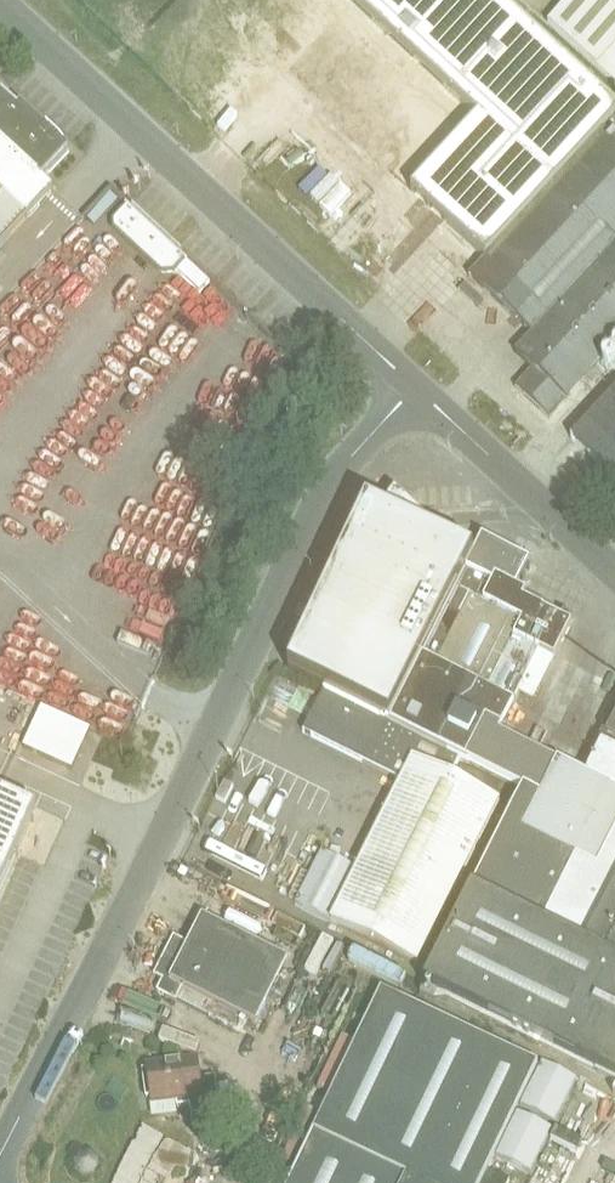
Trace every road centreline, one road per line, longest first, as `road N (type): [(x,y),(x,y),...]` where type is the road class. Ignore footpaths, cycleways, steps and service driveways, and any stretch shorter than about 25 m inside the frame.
road 1 (tertiary): [(0,1161),(347,461),(415,388)]
road 2 (tertiary): [(415,388),(0,3)]
road 3 (tertiary): [(614,576),(415,388)]

